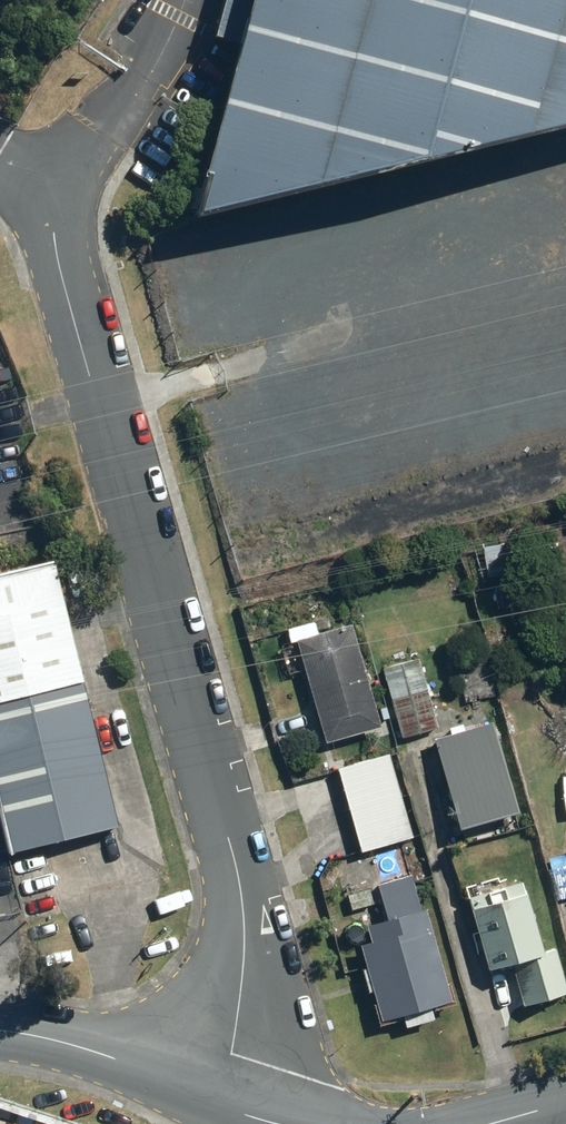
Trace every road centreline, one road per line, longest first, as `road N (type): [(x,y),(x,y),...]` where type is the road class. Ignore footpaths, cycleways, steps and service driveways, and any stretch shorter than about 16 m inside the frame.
road 1 (residential): [(0,161),(42,190),(50,207),(63,282),(244,908),(241,999),(220,1106)]
road 2 (track): [(215,378),(264,357),(427,258),(565,223)]
road 3 (tertiary): [(220,1106),(117,1057),(0,1030)]

